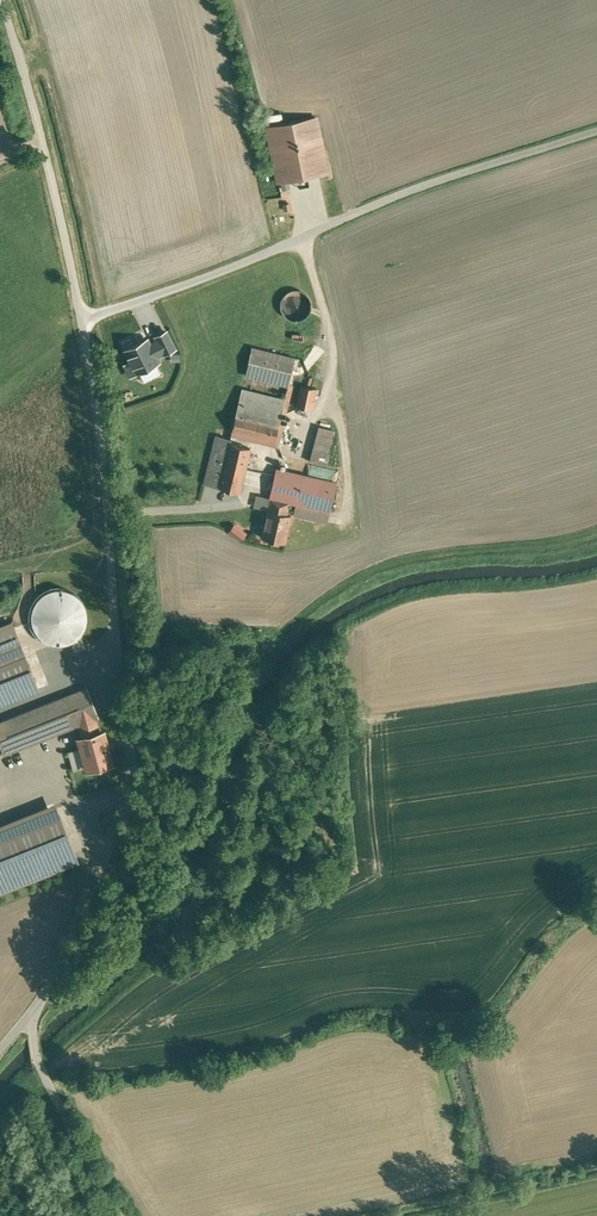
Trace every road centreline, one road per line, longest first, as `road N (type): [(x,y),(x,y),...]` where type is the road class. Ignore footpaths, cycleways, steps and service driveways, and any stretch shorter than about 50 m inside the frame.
road 1 (unclassified): [(27,1021),(119,825),(131,749),(81,324)]
road 2 (unclassified): [(596,131),(411,191),(81,324)]
road 3 (unclassified): [(81,324),(0,4)]
road 4 (unclassified): [(126,1215),(36,1066),(27,1021)]

